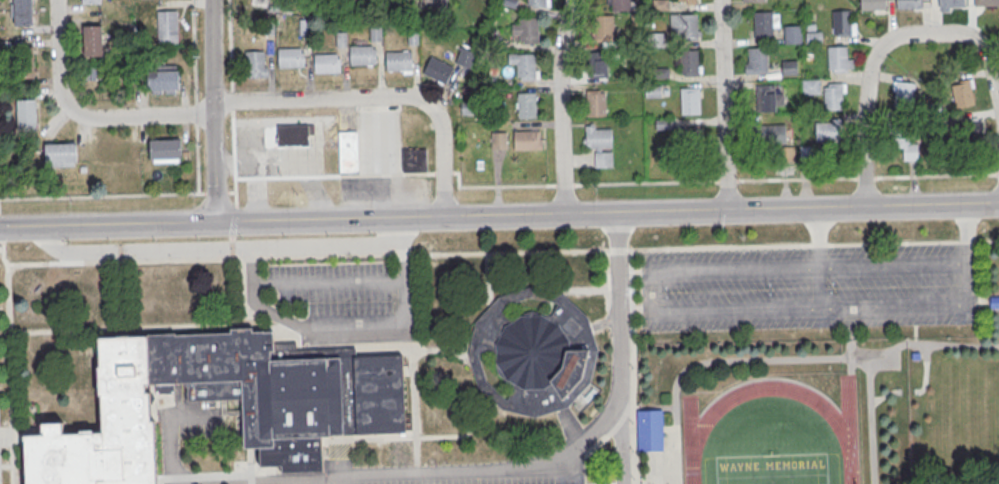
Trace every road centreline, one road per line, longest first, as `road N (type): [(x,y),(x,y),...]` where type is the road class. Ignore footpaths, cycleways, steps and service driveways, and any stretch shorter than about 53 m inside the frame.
road 1 (tertiary): [(998,205),(0,227)]
road 2 (residential): [(998,115),(990,48),(980,39),(929,33),(895,42),(879,71),(865,208)]
road 3 (residential): [(442,218),(439,120),(422,101),(232,99),(211,108)]
road 4 (residential): [(55,0),(58,88),(78,115),(211,108)]
road 5 (residential): [(211,0),(215,223)]
road 6 (residential): [(563,215),(562,71),(575,0)]
road 7 (residential): [(721,0),(726,211)]

